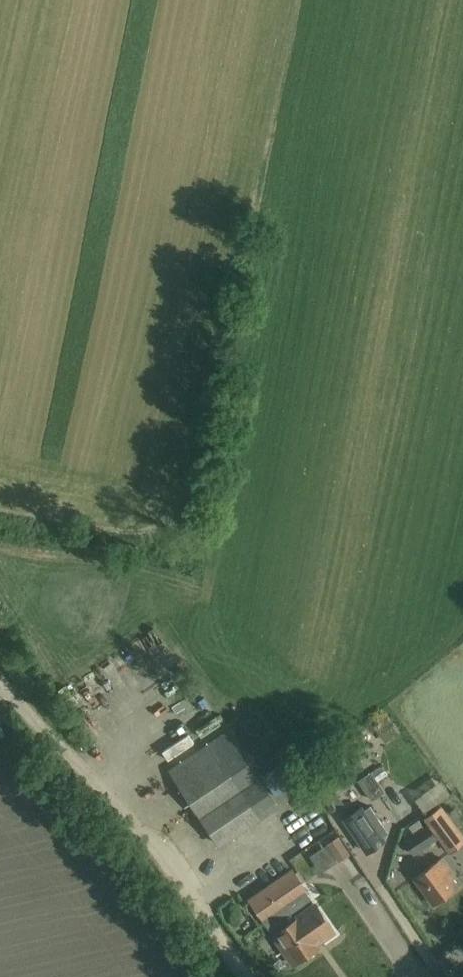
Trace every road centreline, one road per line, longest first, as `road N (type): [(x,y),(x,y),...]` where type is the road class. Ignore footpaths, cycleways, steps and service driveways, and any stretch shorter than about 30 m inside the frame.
road 1 (unclassified): [(0,655),(240,976)]

